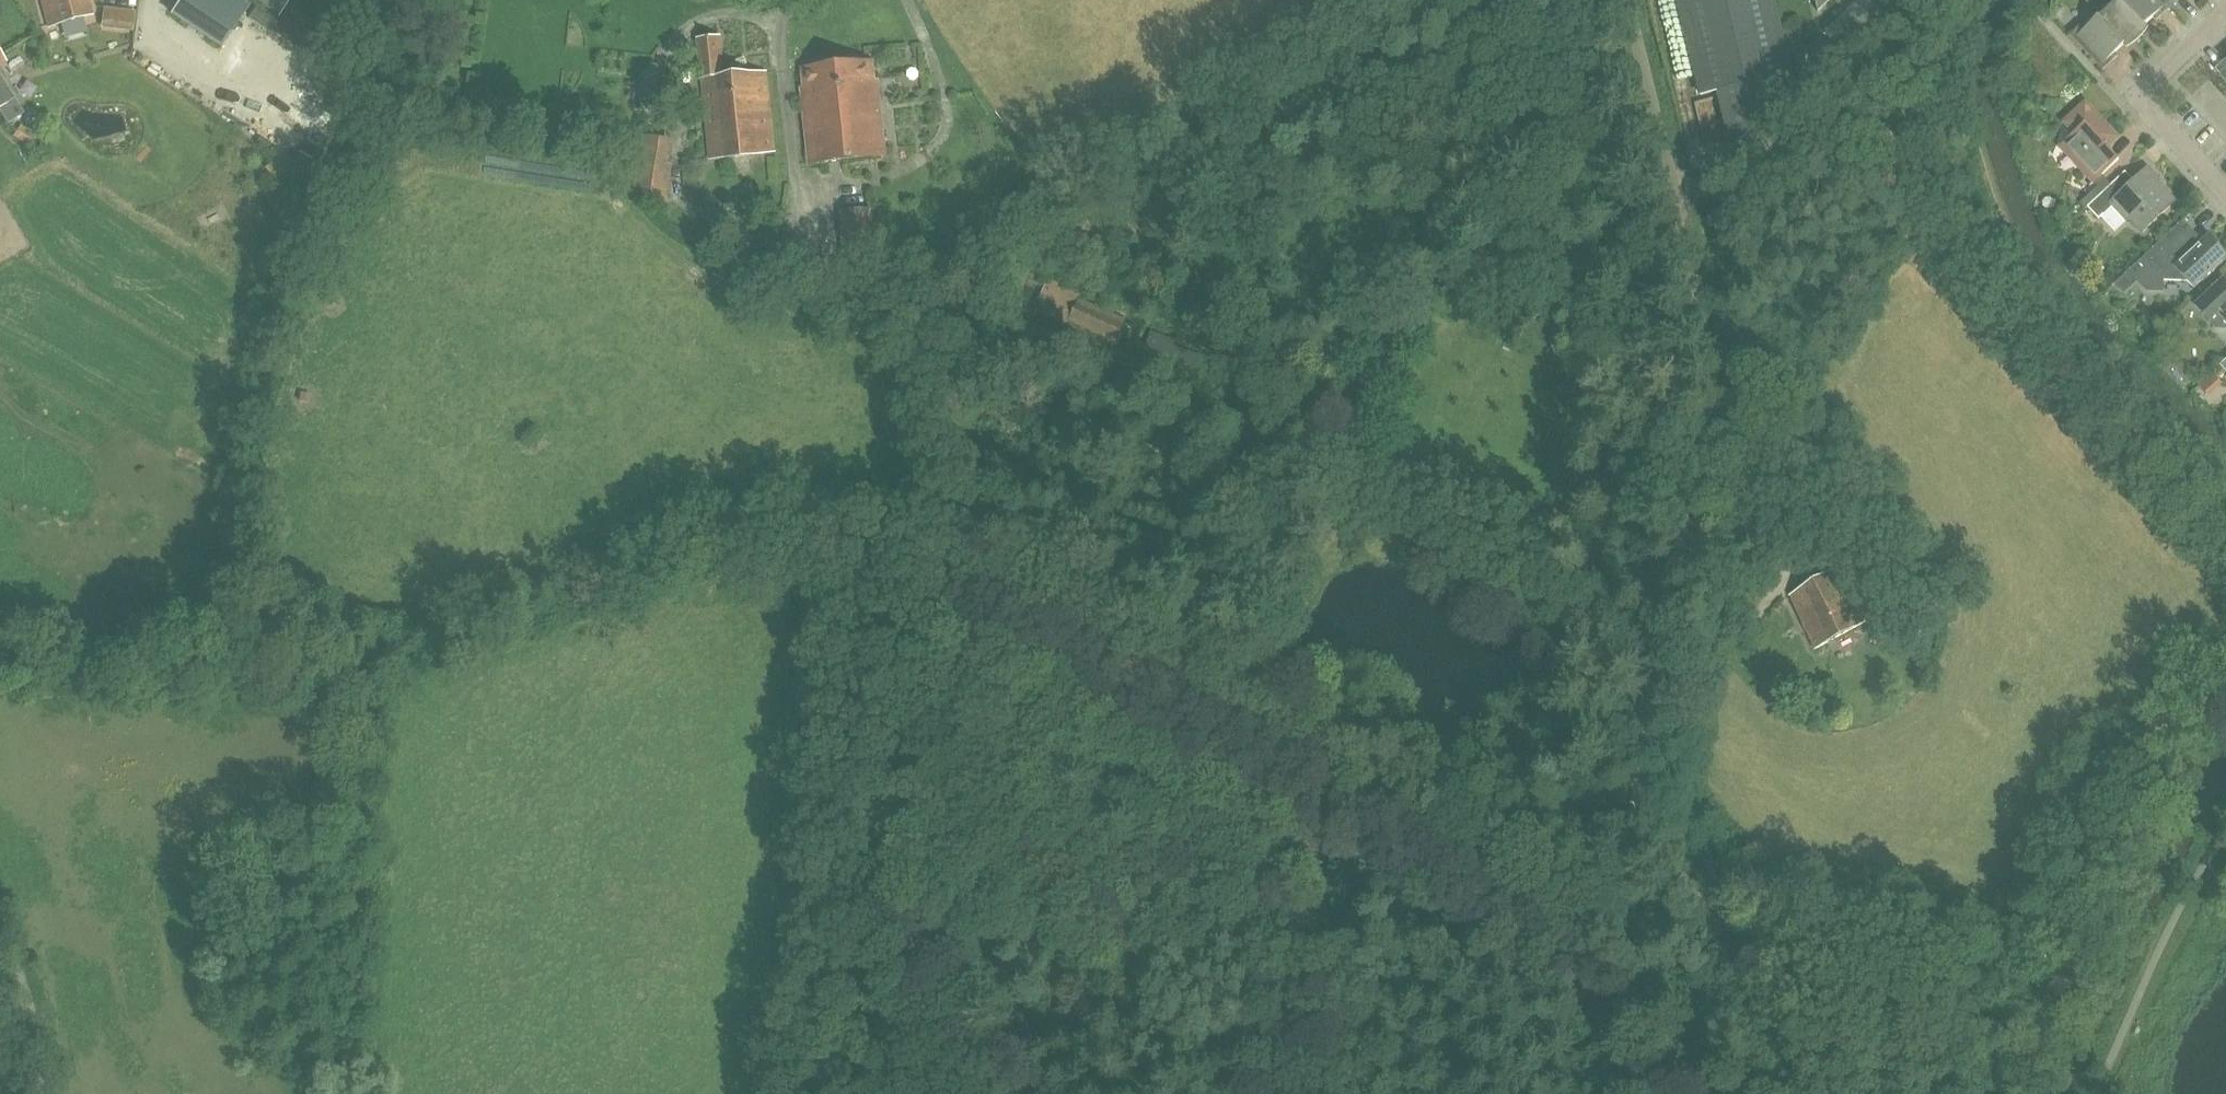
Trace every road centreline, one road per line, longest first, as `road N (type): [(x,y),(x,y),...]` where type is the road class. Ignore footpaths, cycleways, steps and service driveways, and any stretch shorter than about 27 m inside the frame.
road 1 (unclassified): [(1663,838),(1641,770),(1640,704),(1702,383),(1622,0)]
road 2 (residential): [(2225,195),(2132,96),(2225,9)]
road 3 (unclassified): [(38,1093),(36,1039),(0,937)]

